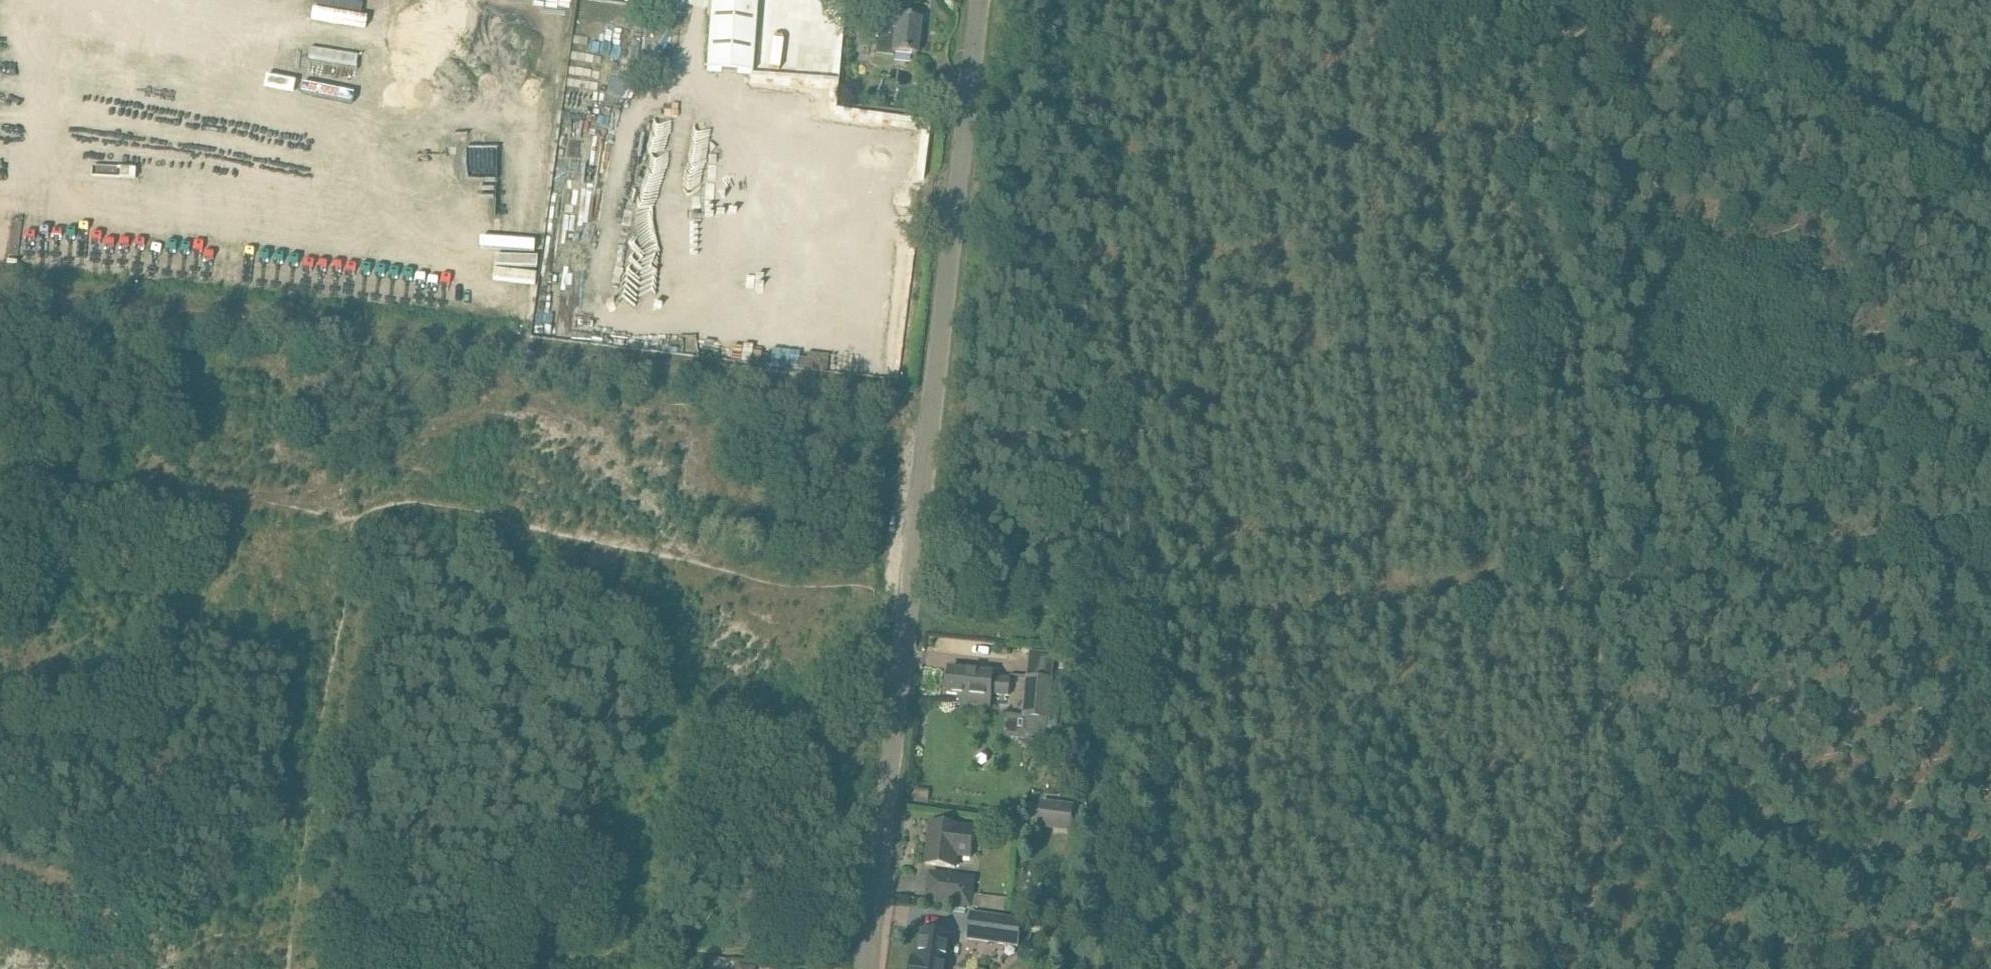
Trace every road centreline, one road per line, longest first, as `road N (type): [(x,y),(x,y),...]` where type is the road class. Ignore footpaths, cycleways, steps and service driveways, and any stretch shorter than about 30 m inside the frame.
road 1 (unclassified): [(868,968),(981,0)]

